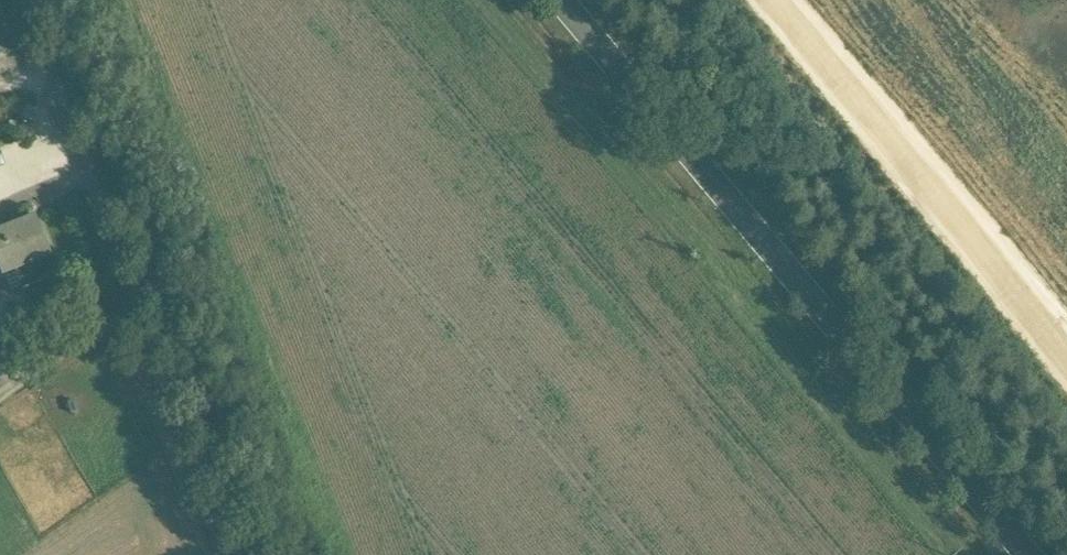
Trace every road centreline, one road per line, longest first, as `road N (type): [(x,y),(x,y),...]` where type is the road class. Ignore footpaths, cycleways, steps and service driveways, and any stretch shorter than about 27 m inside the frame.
road 1 (tertiary): [(1036,554),(570,0)]
road 2 (unclassified): [(34,0),(223,554)]
road 3 (track): [(1066,378),(762,0)]

